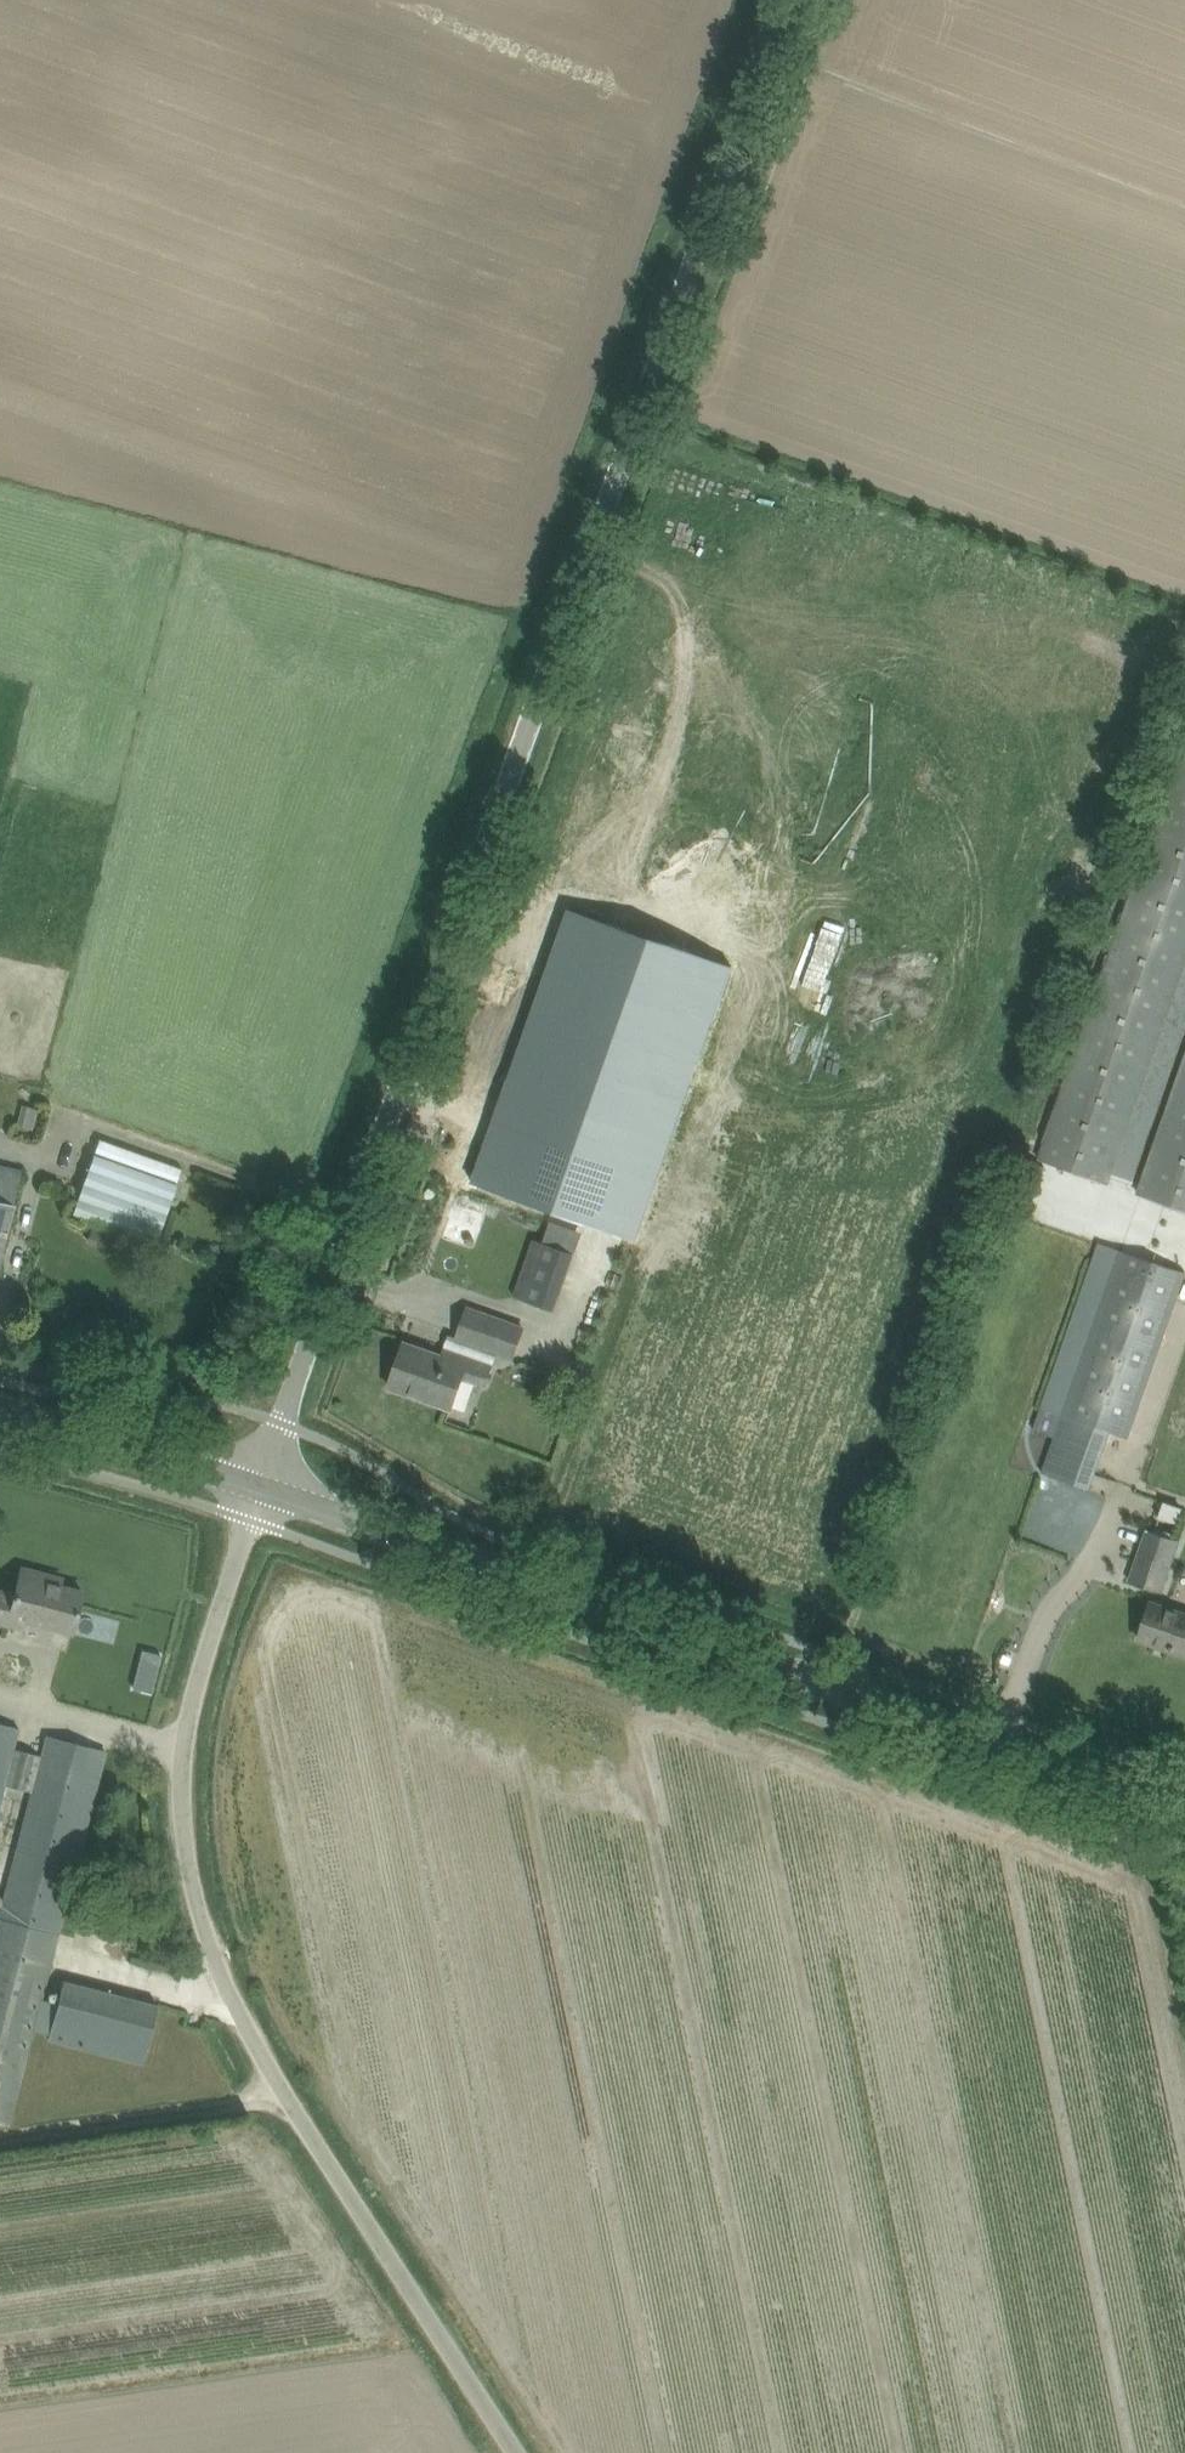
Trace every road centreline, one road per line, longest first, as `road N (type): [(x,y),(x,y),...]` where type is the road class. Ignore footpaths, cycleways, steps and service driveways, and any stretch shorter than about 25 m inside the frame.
road 1 (unclassified): [(261,1488),(789,0)]
road 2 (unclassified): [(519,2452),(243,2021),(194,1888),(183,1758),(193,1698),(261,1488)]
road 3 (tertiary): [(1184,1810),(261,1488)]
road 4 (tertiary): [(261,1488),(0,1418)]

